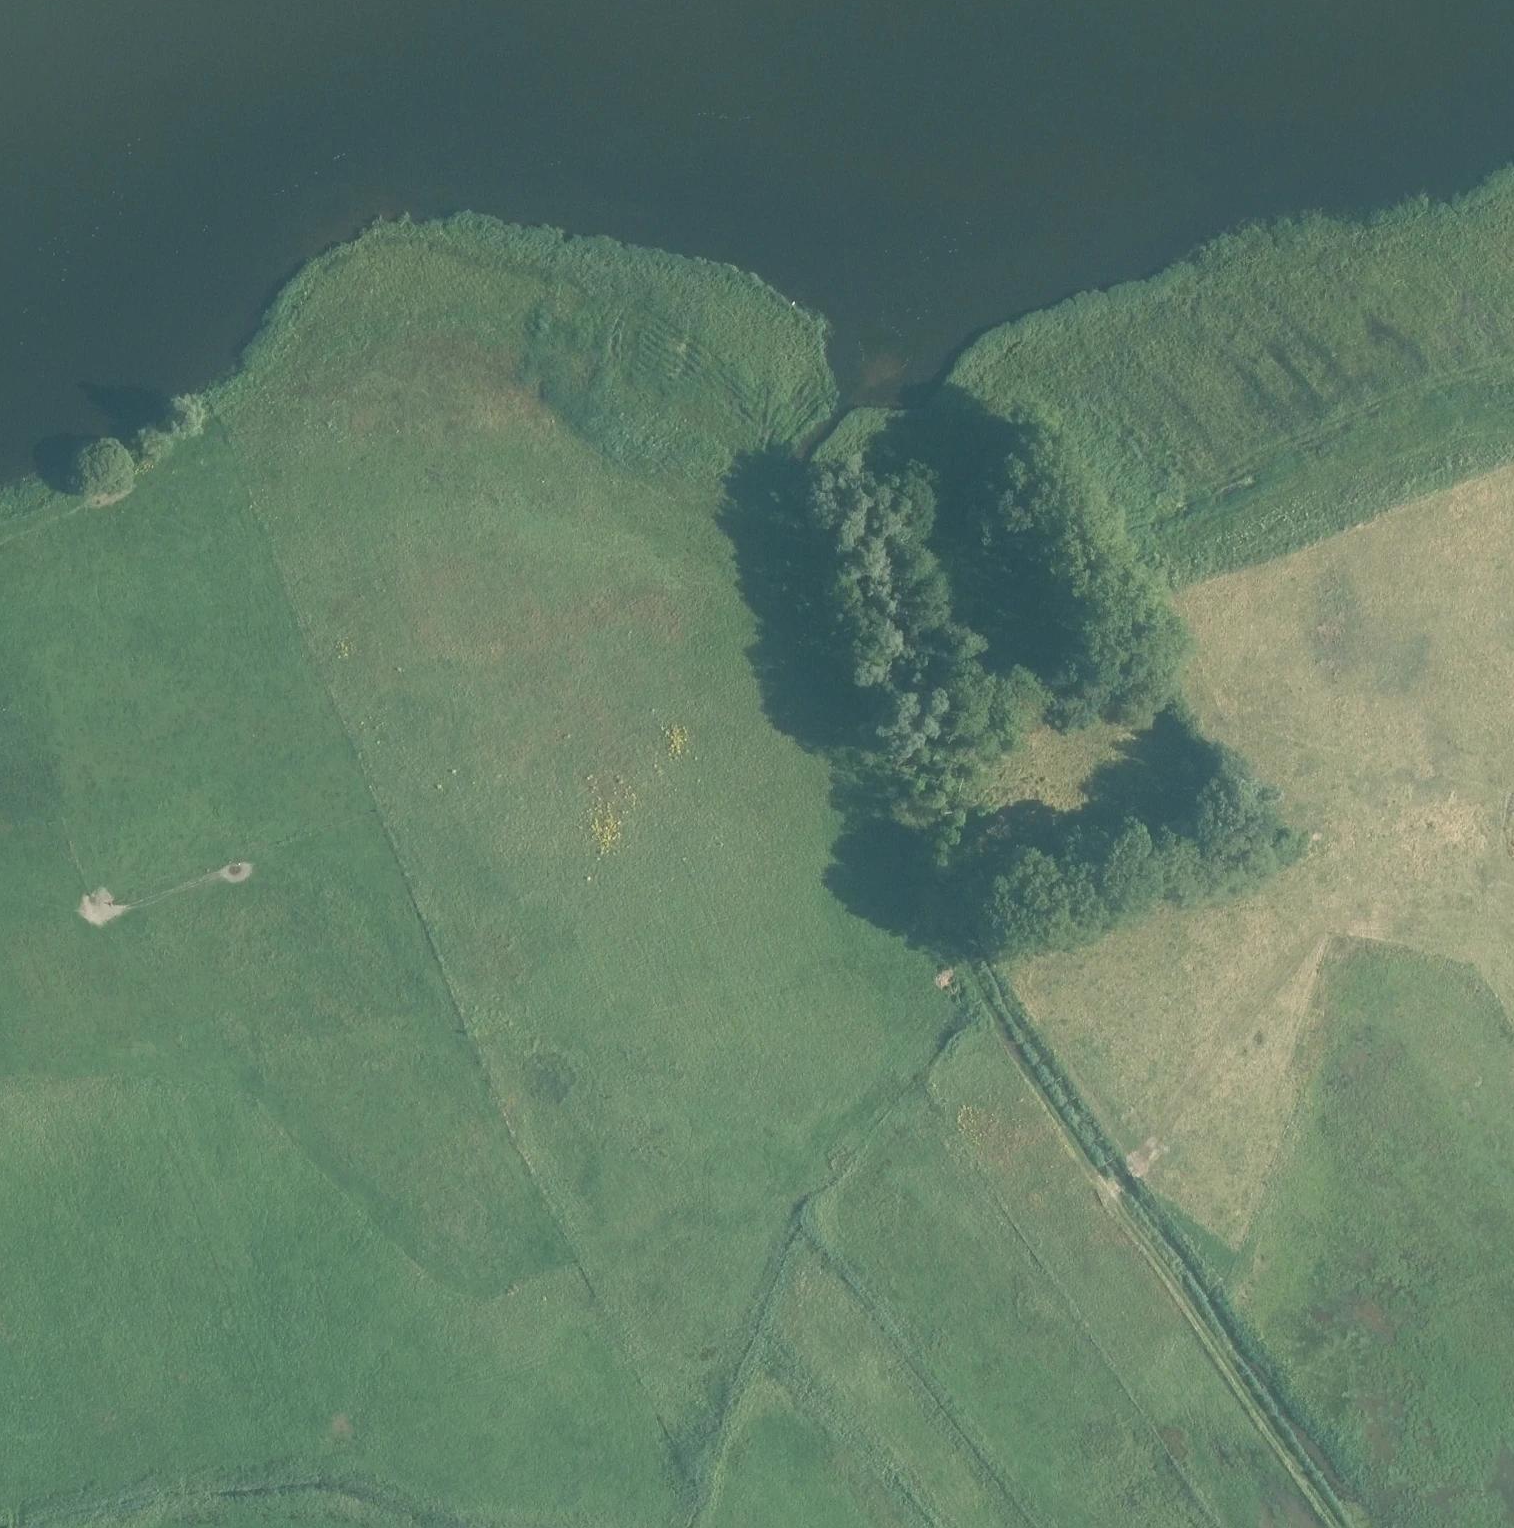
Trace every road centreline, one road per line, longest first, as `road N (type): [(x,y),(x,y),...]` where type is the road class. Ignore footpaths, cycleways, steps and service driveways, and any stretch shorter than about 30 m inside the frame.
road 1 (track): [(0,1055),(474,1046),(929,987),(983,997)]
road 2 (track): [(1338,1527),(1053,1114),(938,904)]

